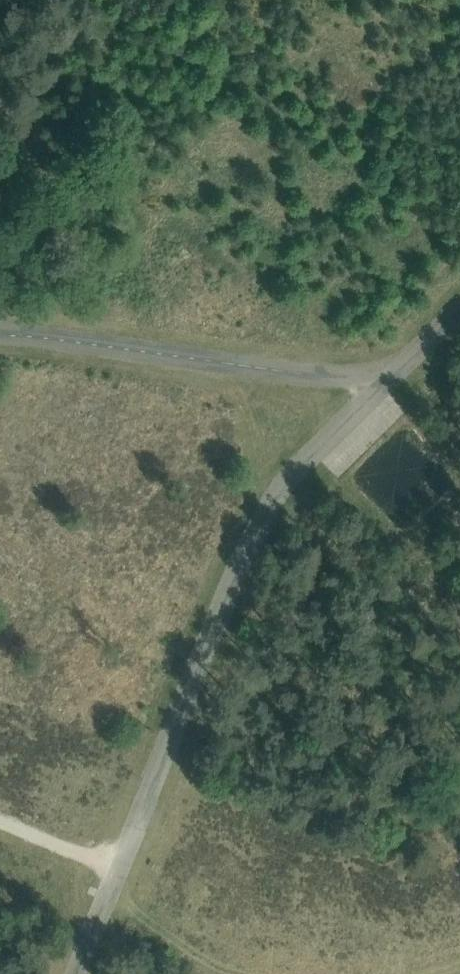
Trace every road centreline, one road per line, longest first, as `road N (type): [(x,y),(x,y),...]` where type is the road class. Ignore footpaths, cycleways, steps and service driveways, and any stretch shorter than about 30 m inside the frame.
road 1 (unclassified): [(75,973),(276,480),(398,376)]
road 2 (unclassified): [(0,335),(332,376),(398,376)]
road 3 (track): [(118,871),(0,824)]

